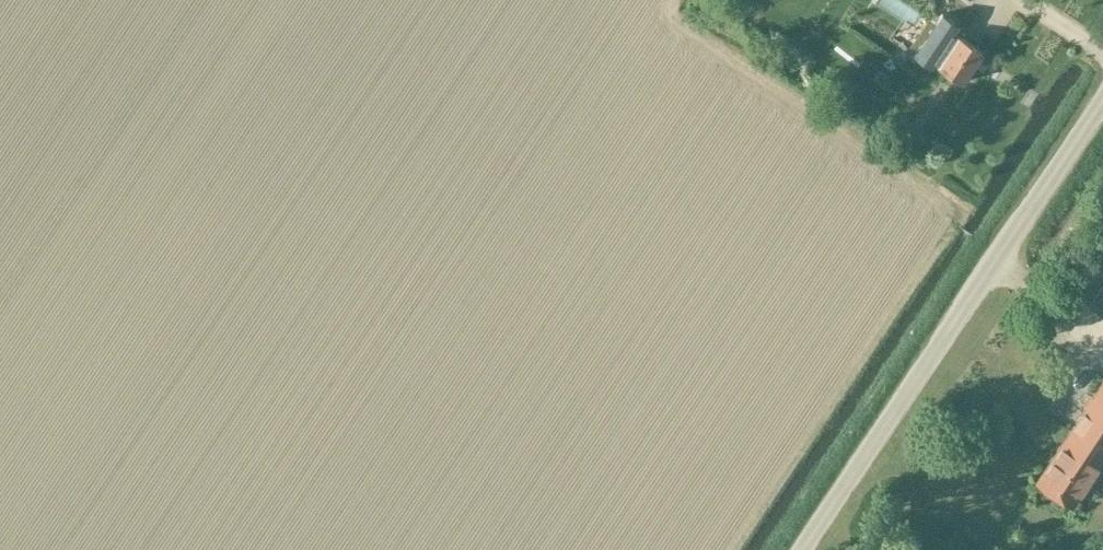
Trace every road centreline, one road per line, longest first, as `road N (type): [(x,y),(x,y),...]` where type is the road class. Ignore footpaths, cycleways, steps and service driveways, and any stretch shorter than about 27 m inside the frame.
road 1 (unclassified): [(802,549),(1102,101)]

